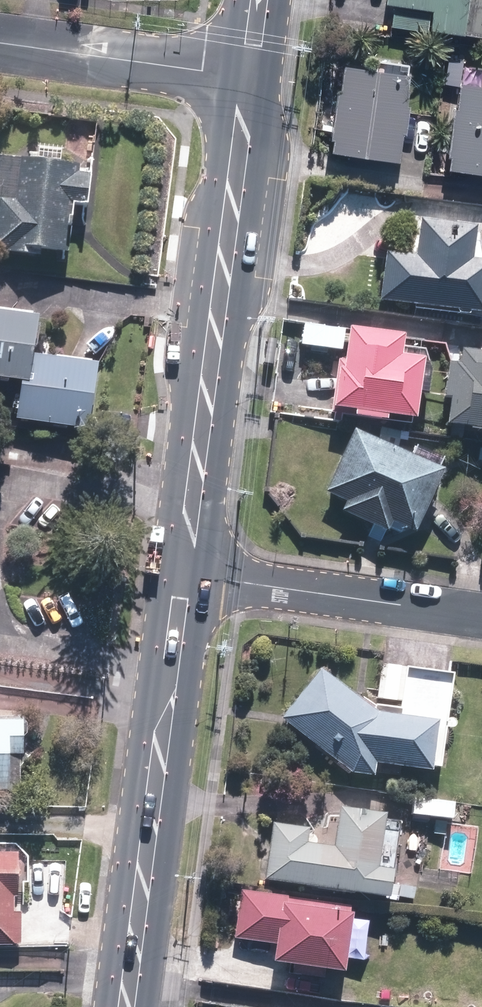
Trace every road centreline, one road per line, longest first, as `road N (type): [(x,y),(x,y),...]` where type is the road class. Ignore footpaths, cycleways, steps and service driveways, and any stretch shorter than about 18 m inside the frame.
road 1 (secondary): [(242,74),(242,137),(184,574)]
road 2 (secondary): [(184,574),(126,1006)]
road 3 (residential): [(481,615),(184,574)]
road 4 (residential): [(0,45),(242,74)]

